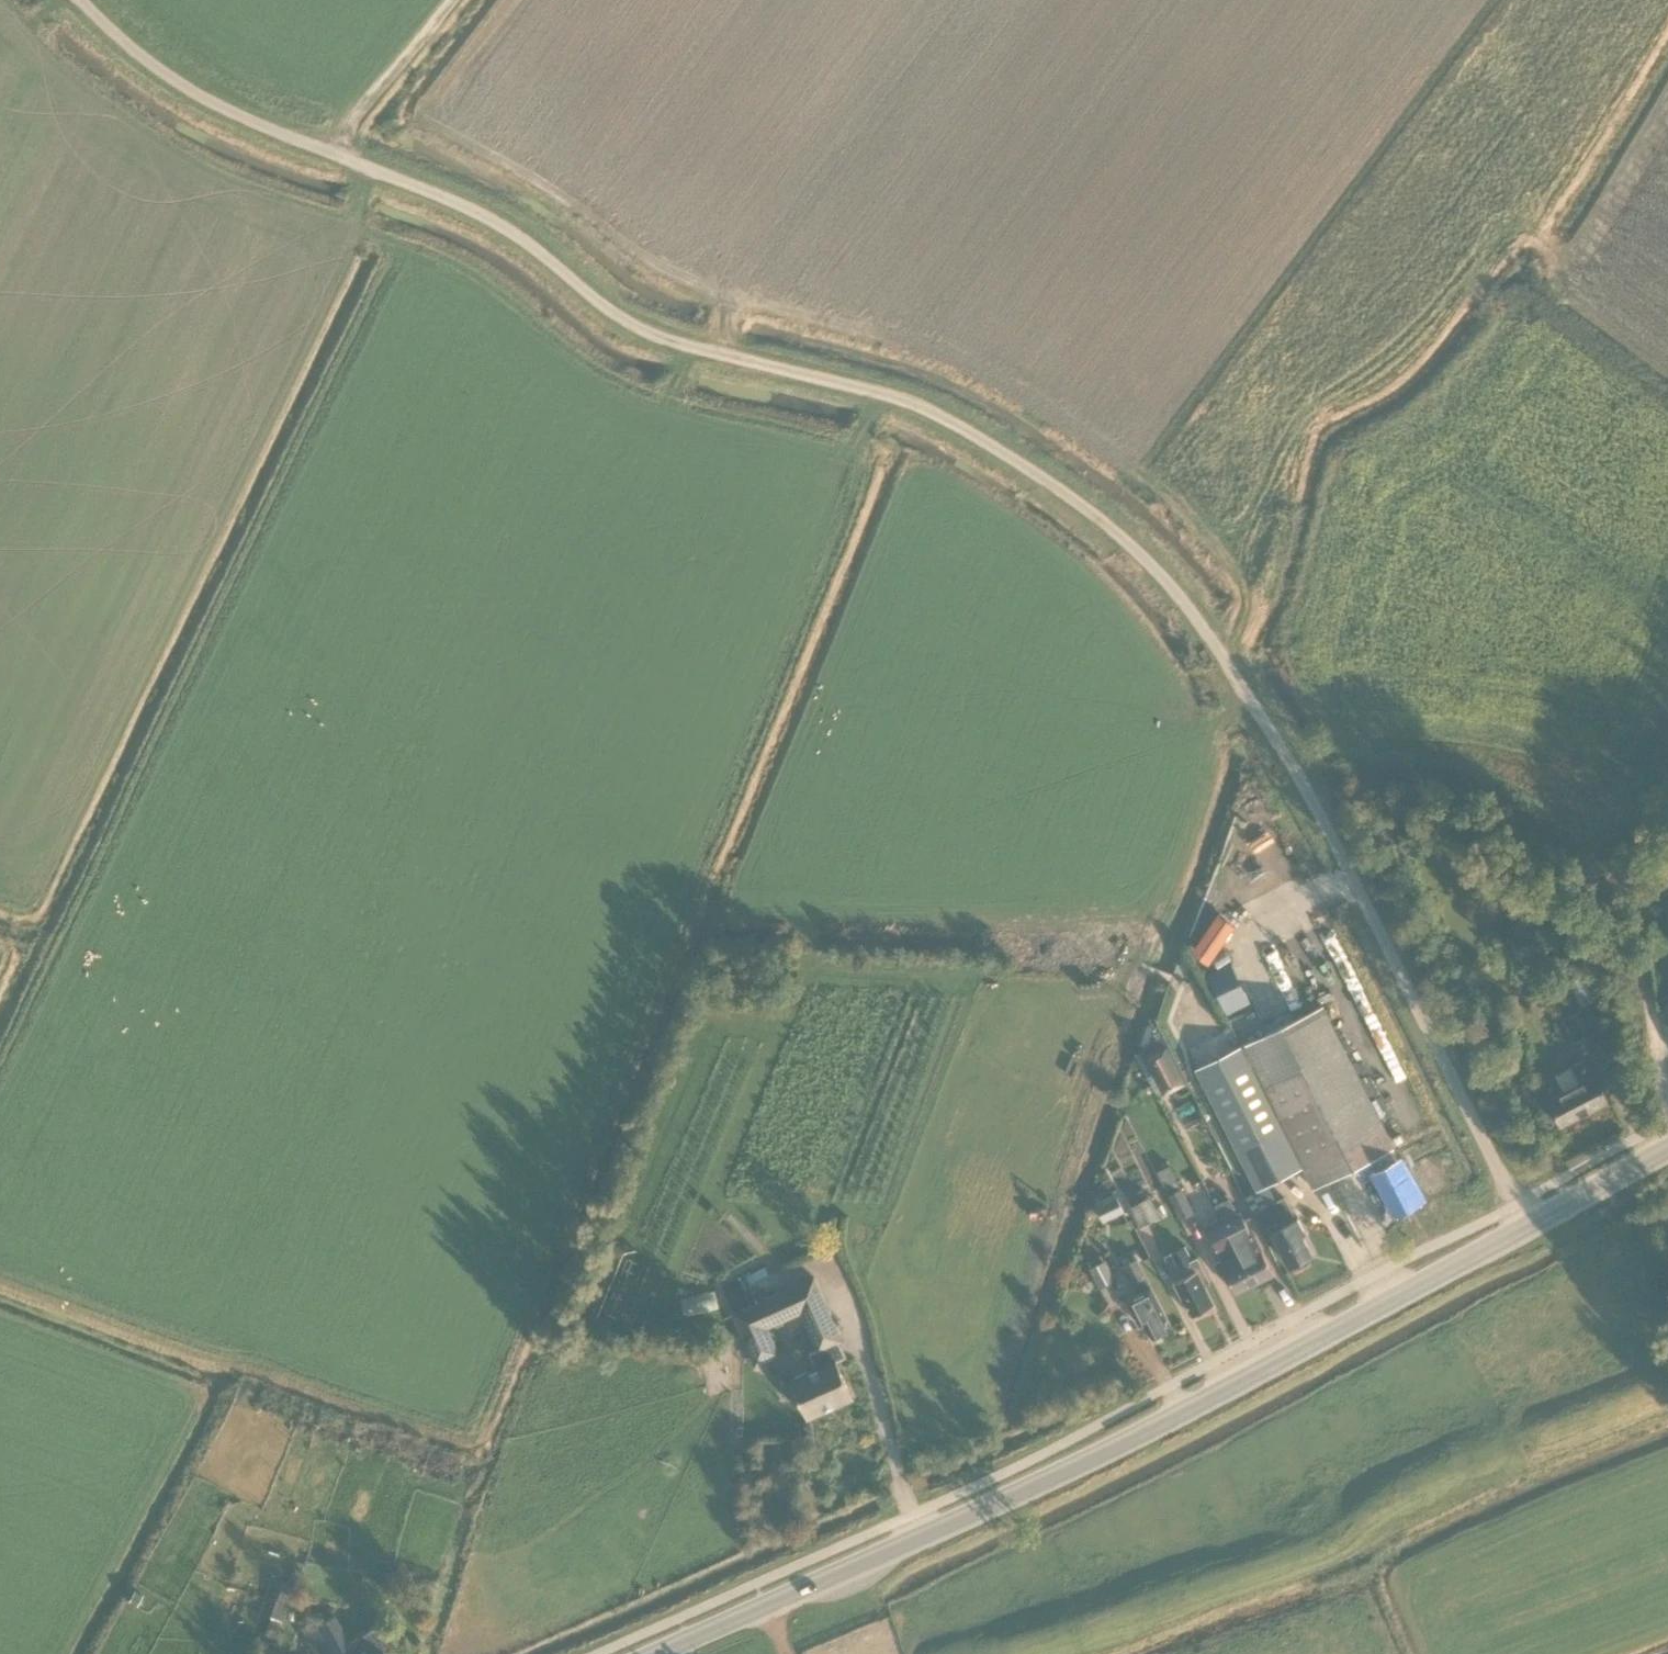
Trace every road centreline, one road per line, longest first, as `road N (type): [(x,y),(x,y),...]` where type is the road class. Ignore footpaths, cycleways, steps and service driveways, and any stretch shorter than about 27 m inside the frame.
road 1 (unclassified): [(1527,1226),(1291,762),(1175,591),(1090,511),(912,402),(681,344),(627,321),(494,219),(207,98),(135,50),(81,0)]
road 2 (primary): [(652,1653),(1244,1379),(1527,1226)]
road 3 (primary): [(1527,1226),(1667,1149)]

